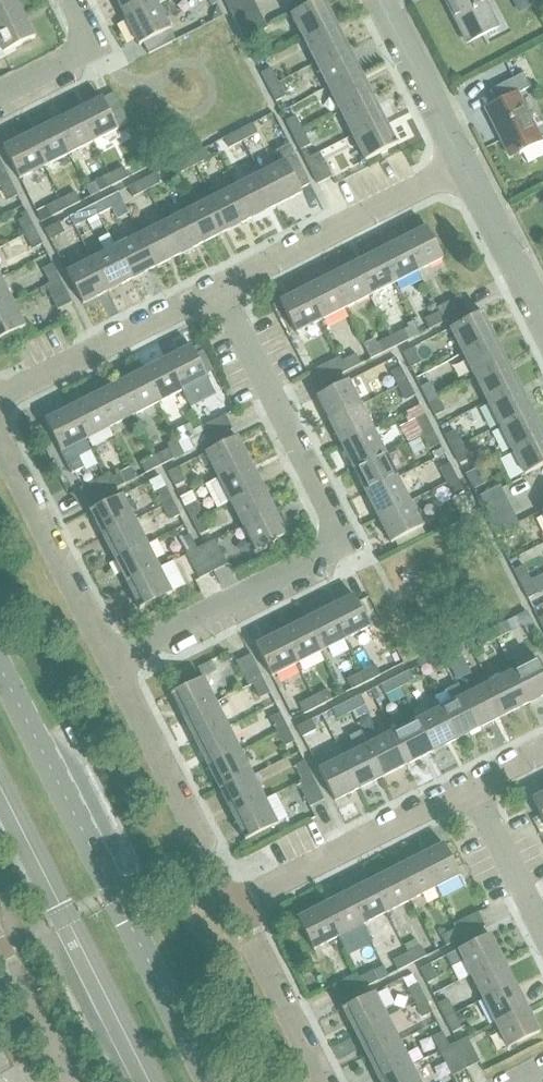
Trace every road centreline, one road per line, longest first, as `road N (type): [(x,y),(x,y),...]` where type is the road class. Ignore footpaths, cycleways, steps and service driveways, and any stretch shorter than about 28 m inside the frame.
road 1 (residential): [(113,665),(346,548),(217,292)]
road 2 (secondary): [(211,1081),(0,668)]
road 3 (secondary): [(0,784),(150,1081)]
road 4 (residential): [(217,292),(464,167)]
road 5 (residential): [(235,911),(113,665)]
road 6 (residential): [(235,911),(472,790)]
road 7 (residential): [(113,665),(0,439)]
road 8 (residential): [(0,398),(217,292)]
road 9 (residential): [(321,1081),(235,911)]
road 10 (residential): [(464,167),(380,0)]
road 11 (residential): [(542,322),(464,167)]
road 12 (residential): [(73,1081),(0,932)]
road 13 (residential): [(542,934),(472,790)]
road 14 (residential): [(0,96),(92,49),(69,0)]

